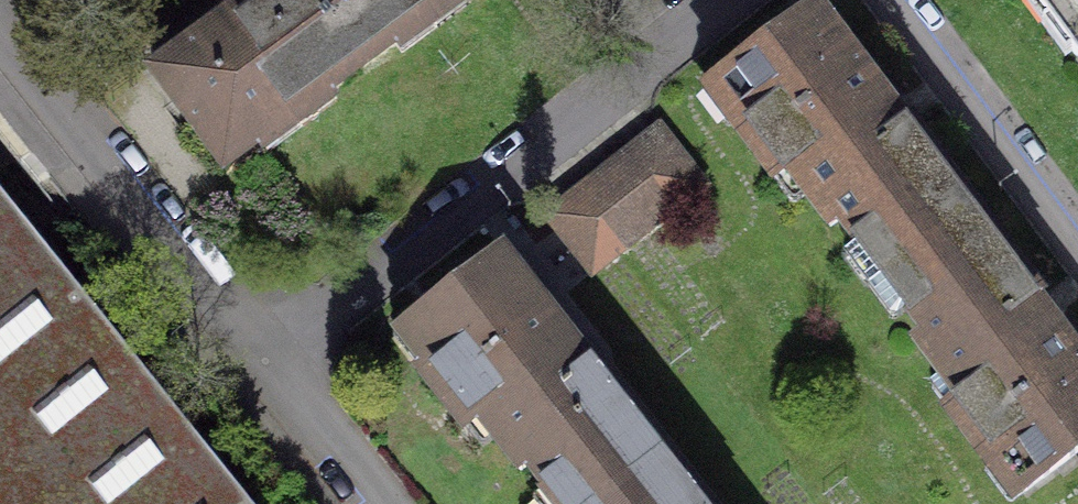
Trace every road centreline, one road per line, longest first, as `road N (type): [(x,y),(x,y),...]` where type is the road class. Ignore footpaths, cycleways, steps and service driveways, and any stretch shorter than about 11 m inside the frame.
road 1 (residential): [(265,352),(714,0)]
road 2 (residential): [(0,18),(265,352)]
road 3 (residential): [(903,0),(1077,235)]
road 4 (residential): [(265,352),(371,503)]

